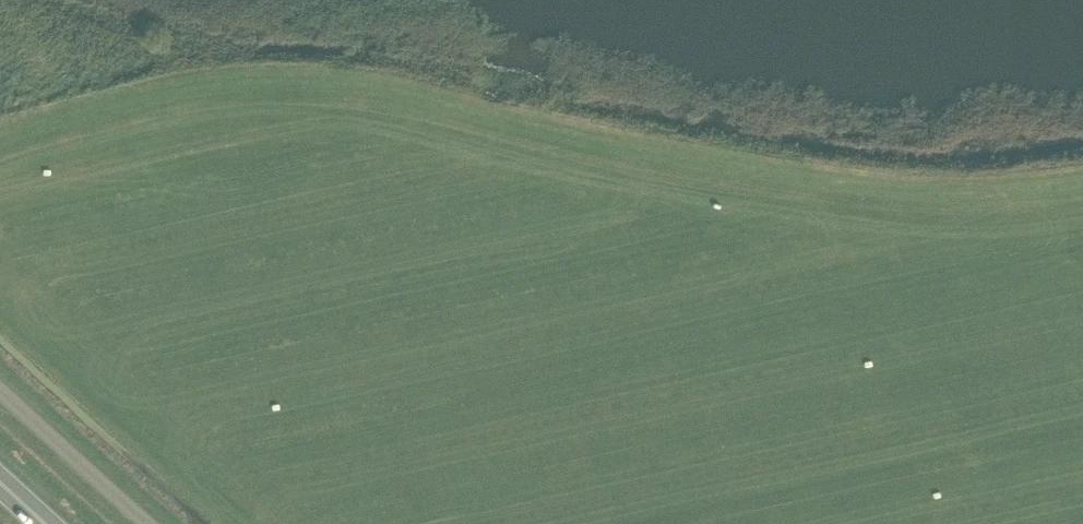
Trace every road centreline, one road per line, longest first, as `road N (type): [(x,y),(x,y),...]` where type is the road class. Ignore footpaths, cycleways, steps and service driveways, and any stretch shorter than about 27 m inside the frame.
road 1 (unclassified): [(0,389),(148,523)]

